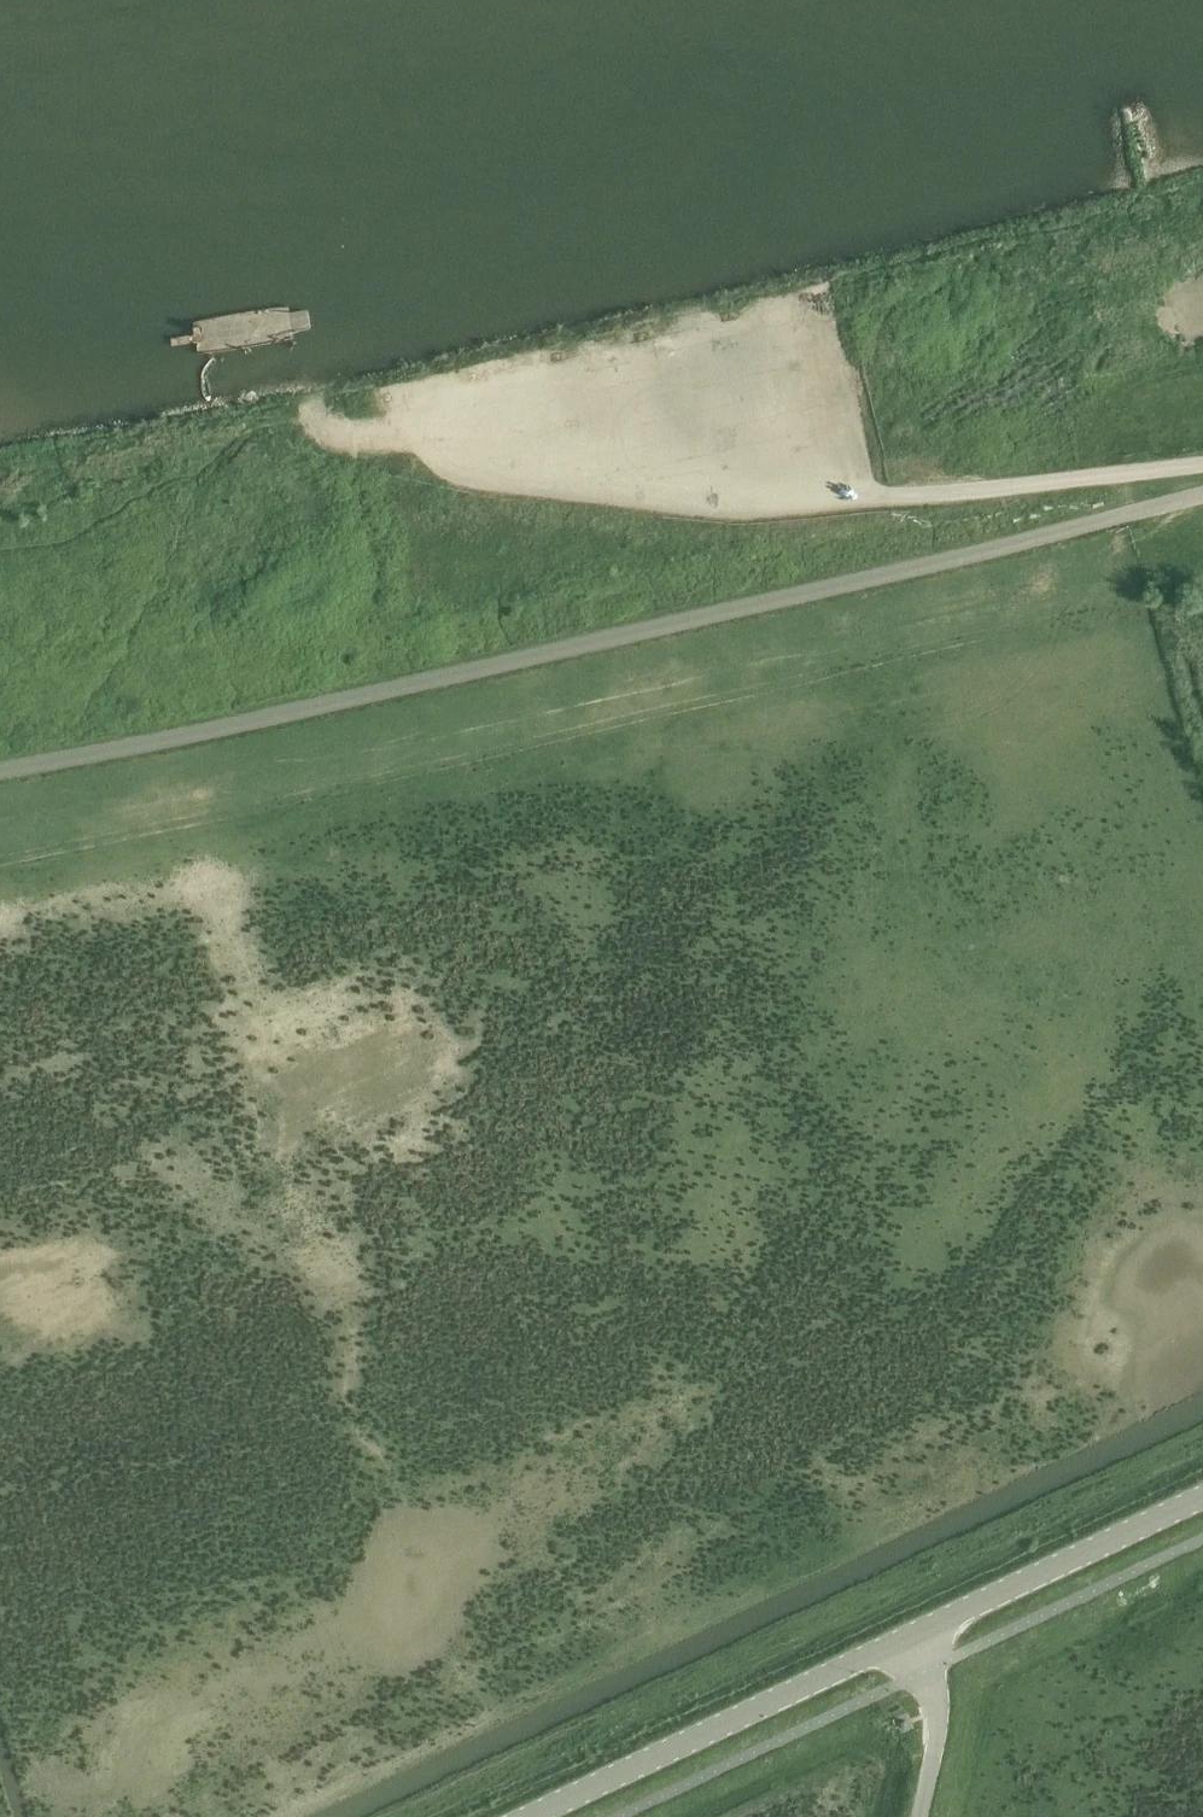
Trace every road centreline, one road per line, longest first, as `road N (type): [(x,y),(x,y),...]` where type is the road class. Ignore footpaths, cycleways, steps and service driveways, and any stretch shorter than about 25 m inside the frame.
road 1 (secondary): [(930,1623),(529,1816)]
road 2 (secondary): [(1202,1493),(930,1623)]
road 3 (unclassified): [(918,1816),(936,1721),(930,1623)]

